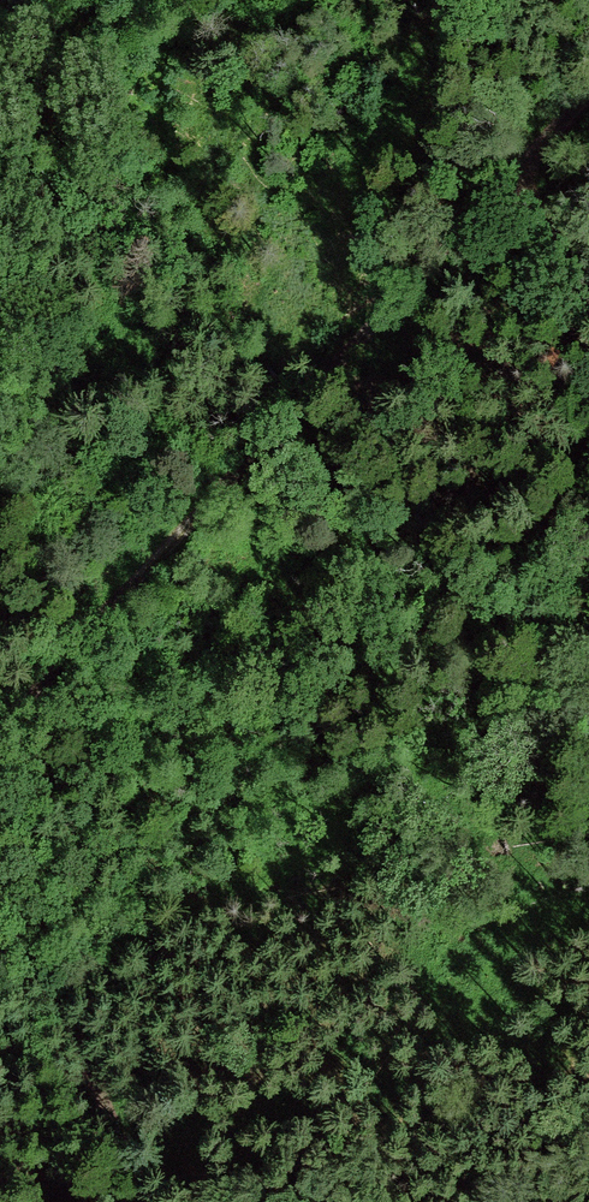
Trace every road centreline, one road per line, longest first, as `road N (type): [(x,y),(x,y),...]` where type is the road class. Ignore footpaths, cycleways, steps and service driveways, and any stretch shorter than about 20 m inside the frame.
road 1 (track): [(0,724),(588,103)]
road 2 (track): [(140,1201),(0,861)]
road 3 (track): [(520,178),(588,300)]

